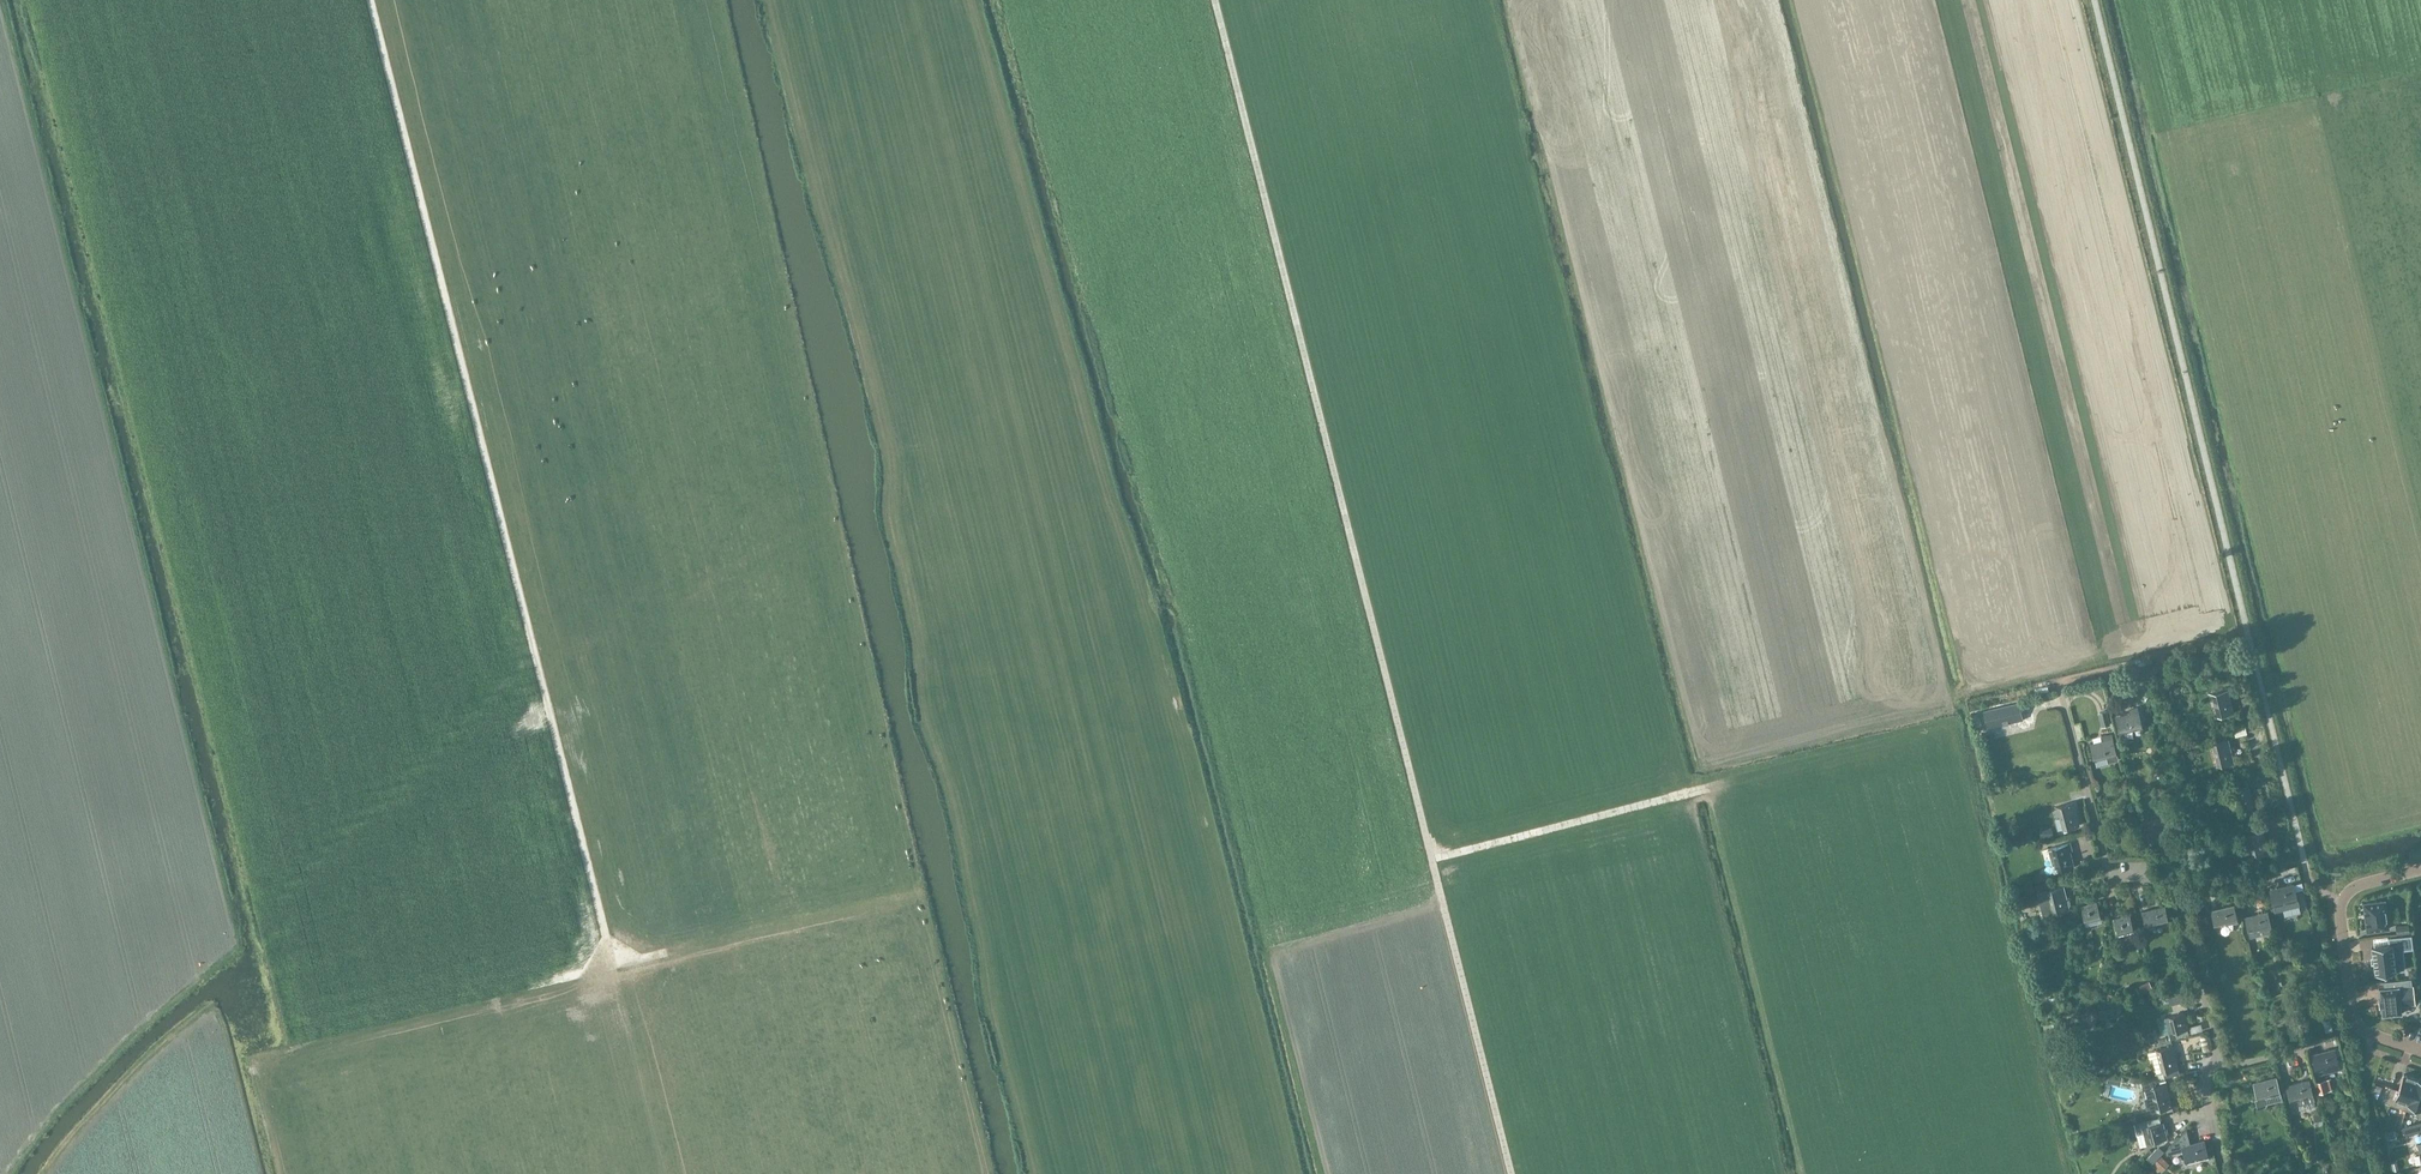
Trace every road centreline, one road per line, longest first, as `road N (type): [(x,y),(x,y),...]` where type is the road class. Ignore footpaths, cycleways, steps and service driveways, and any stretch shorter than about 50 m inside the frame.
road 1 (track): [(608,956),(371,0)]
road 2 (track): [(1433,859),(1215,0)]
road 3 (track): [(1433,859),(1514,1173)]
road 4 (track): [(1718,787),(1433,859)]
road 5 (residential): [(2181,903),(2158,875),(2110,875),(2059,683)]
road 6 (residential): [(2342,902),(2354,1018),(2366,1032),(2420,1052)]
road 7 (residential): [(2214,1067),(2181,903)]

